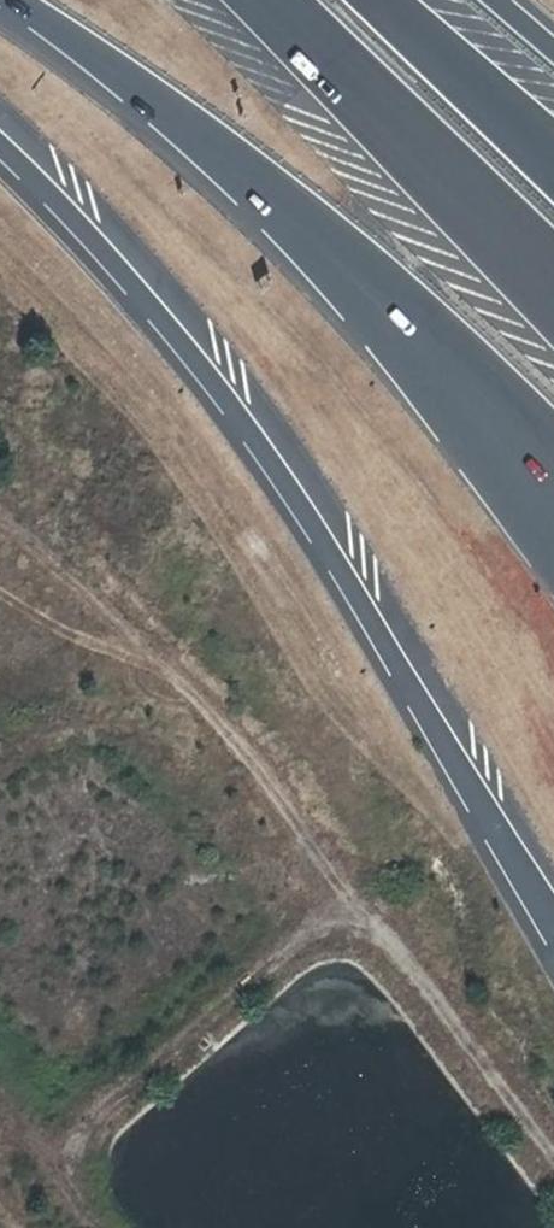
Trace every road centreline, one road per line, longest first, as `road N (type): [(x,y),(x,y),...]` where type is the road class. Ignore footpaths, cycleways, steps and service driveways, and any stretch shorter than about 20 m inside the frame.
road 1 (motorway): [(0,145),(113,252),(339,546),(553,922)]
road 2 (motorway): [(12,0),(182,119),(345,261),(553,491)]
road 3 (motorway): [(274,0),(553,288)]
road 4 (motorway): [(553,158),(382,0)]

